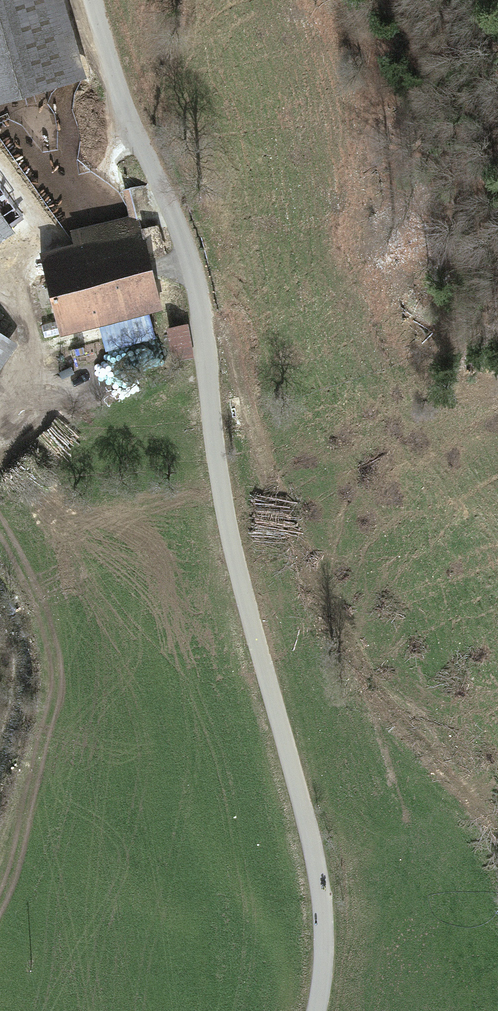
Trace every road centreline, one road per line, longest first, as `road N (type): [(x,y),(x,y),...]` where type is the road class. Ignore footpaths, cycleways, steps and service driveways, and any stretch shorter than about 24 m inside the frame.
road 1 (tertiary): [(90,0),(185,229),(222,486),(259,663),(308,827),(323,933),(315,1010)]
road 2 (track): [(497,849),(365,686),(291,546),(264,482),(243,373),(202,308)]

